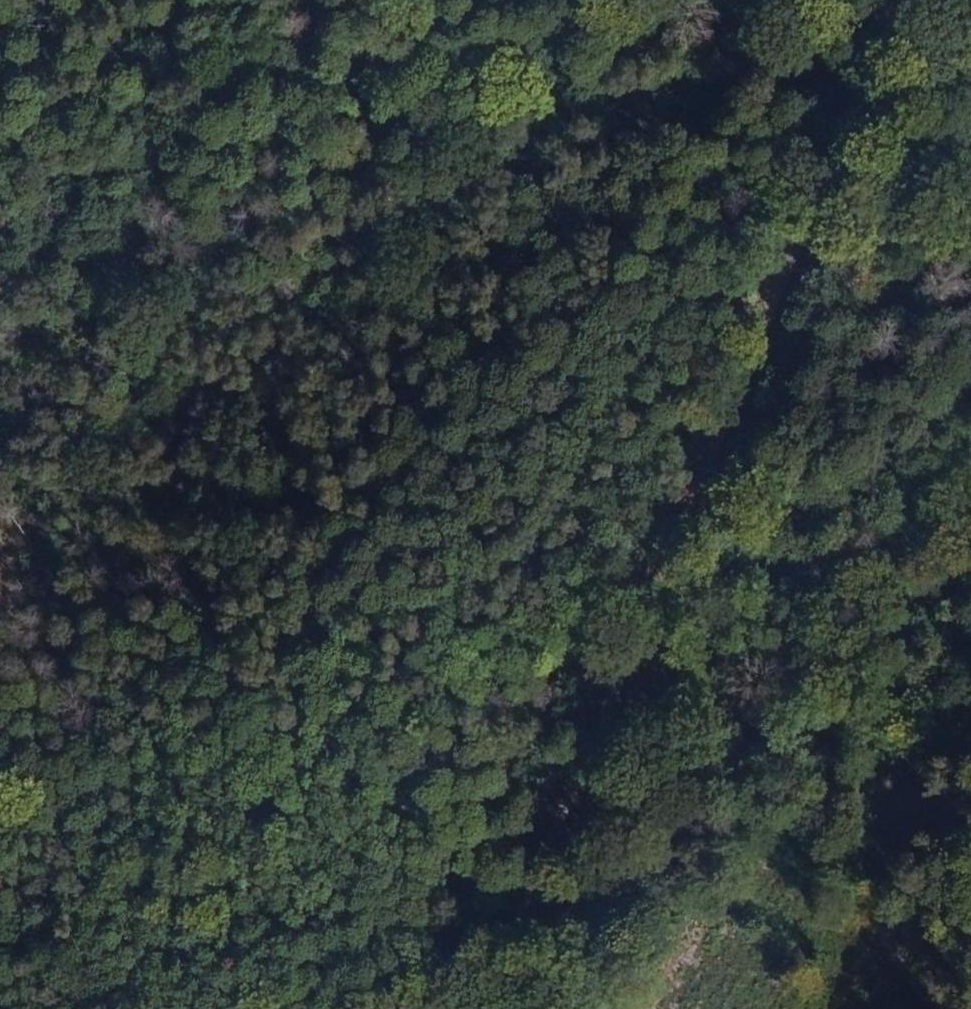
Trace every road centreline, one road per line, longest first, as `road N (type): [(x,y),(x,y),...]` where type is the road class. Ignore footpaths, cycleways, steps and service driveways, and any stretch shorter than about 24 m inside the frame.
road 1 (track): [(905,0),(479,1008)]

